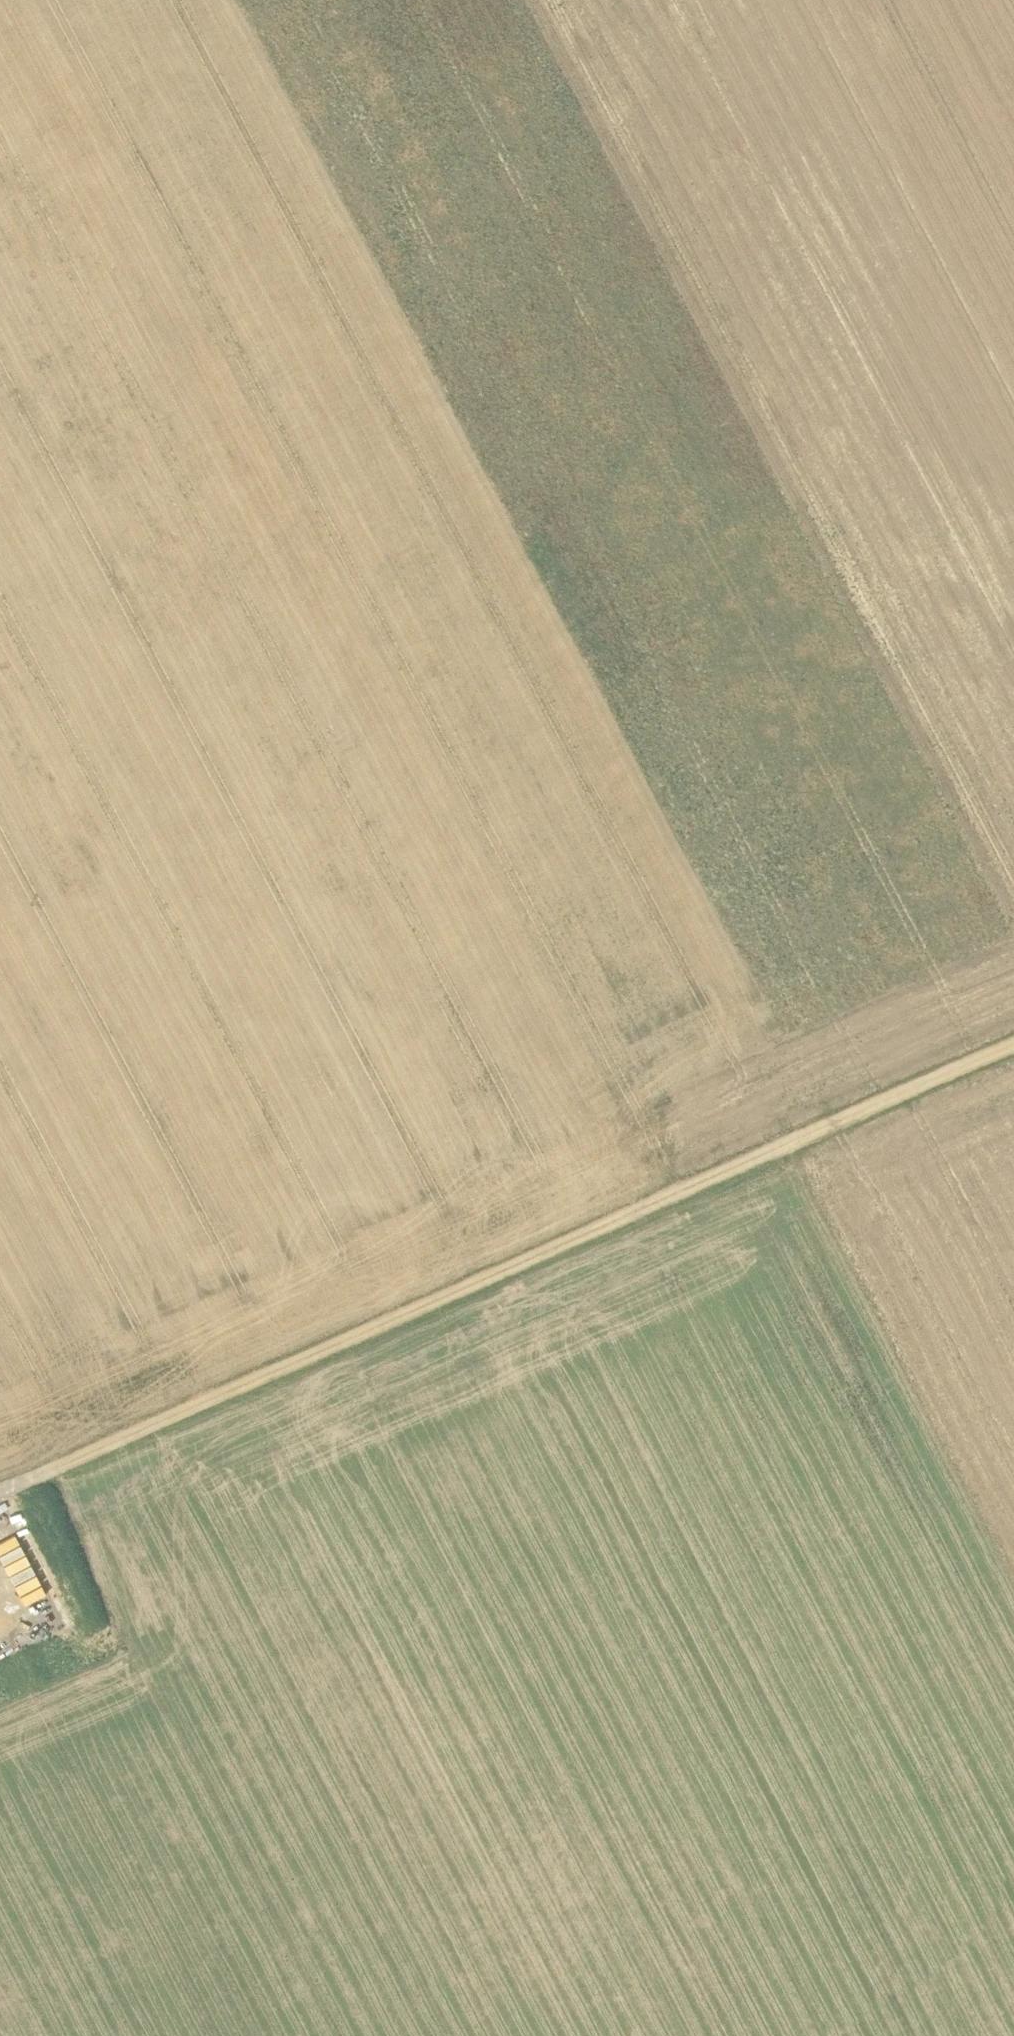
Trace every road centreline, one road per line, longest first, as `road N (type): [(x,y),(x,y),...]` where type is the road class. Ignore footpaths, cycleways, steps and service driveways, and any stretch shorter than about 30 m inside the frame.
road 1 (track): [(1013,999),(0,1461)]

